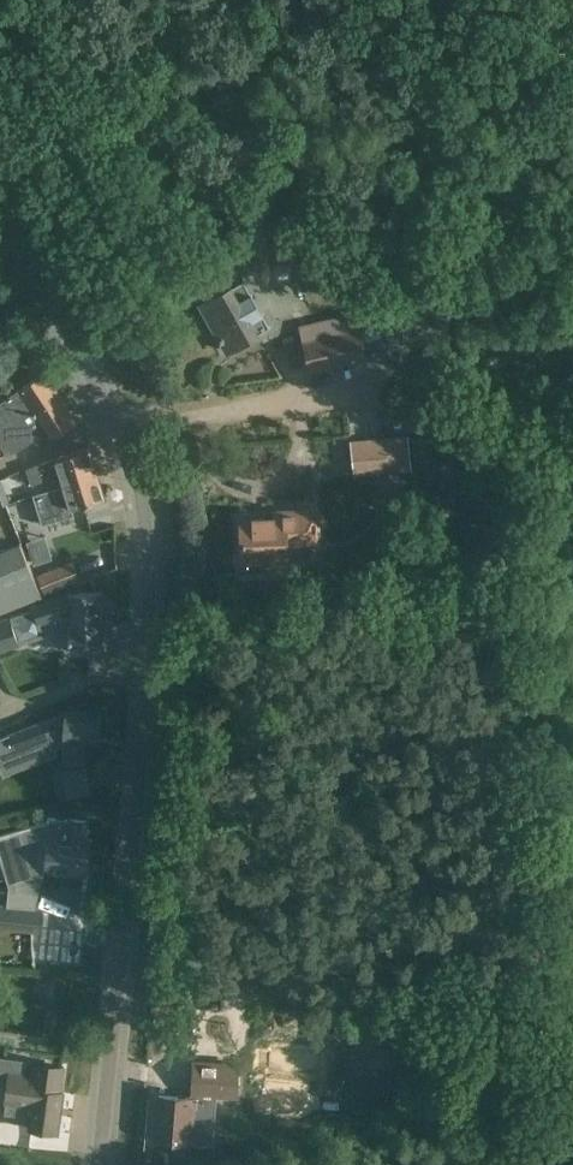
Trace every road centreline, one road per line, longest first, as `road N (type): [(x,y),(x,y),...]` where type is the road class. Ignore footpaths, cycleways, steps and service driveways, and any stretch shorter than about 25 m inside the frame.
road 1 (unclassified): [(98,1164),(148,671),(148,531),(117,422),(0,227)]
road 2 (track): [(117,422),(0,467)]

